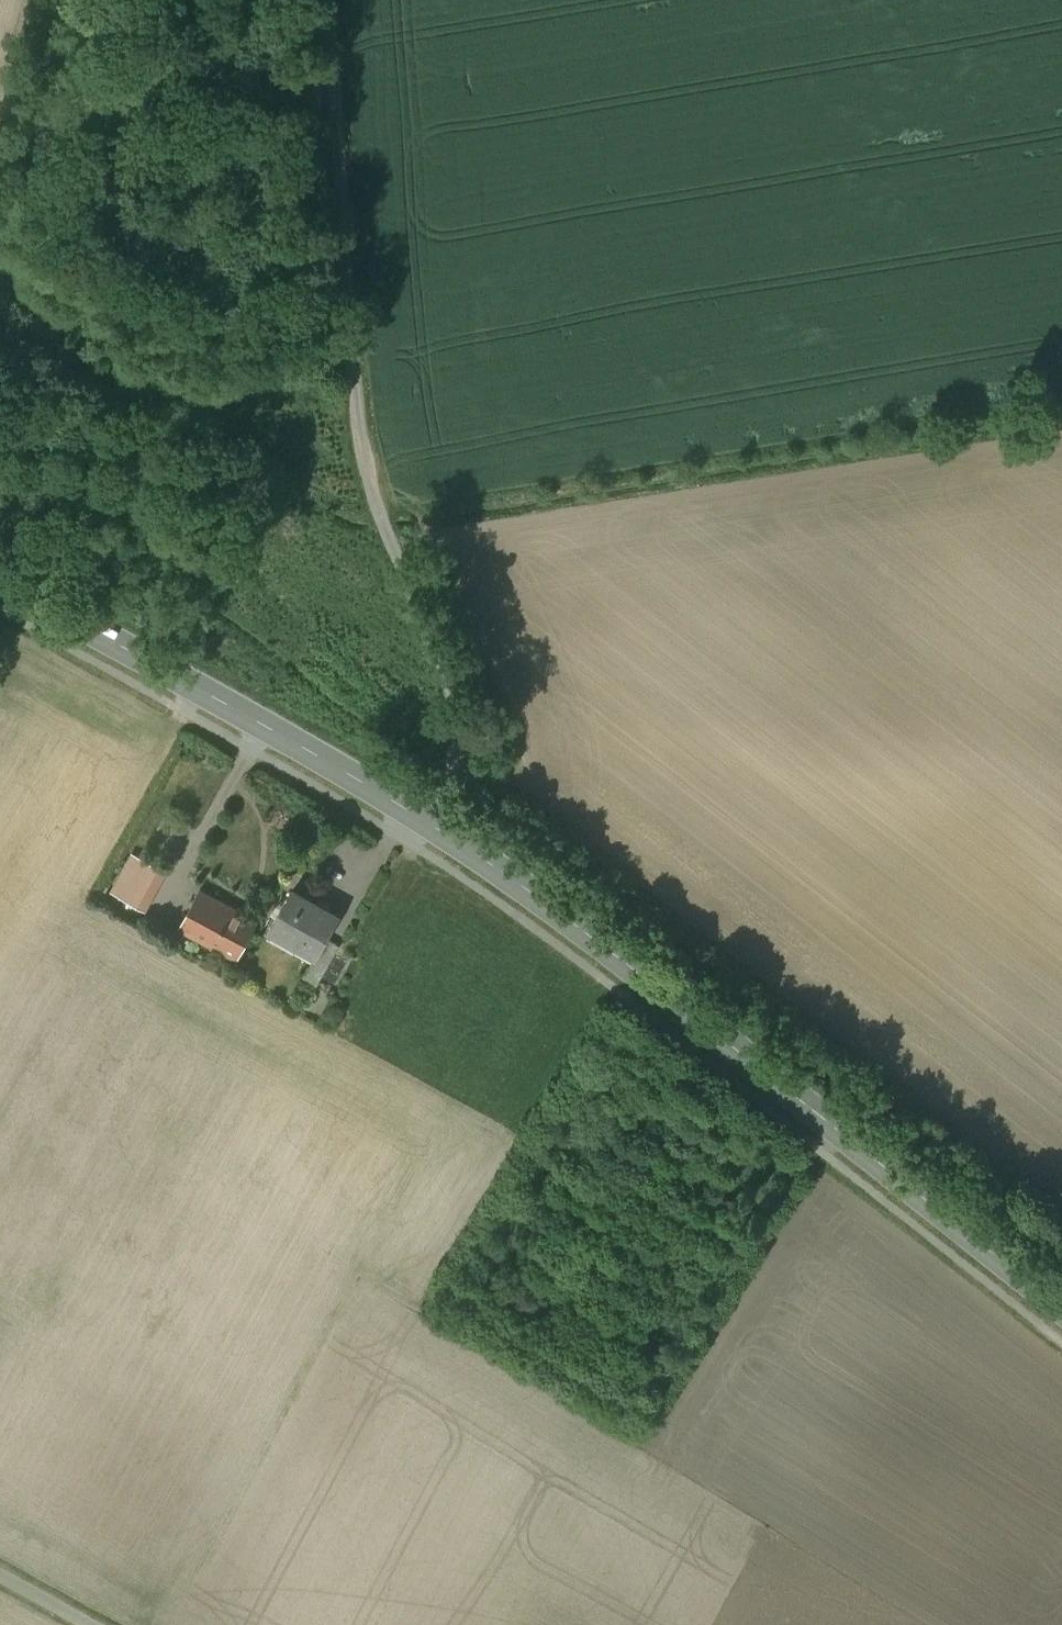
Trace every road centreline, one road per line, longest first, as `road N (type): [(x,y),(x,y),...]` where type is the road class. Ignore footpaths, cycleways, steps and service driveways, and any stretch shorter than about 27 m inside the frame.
road 1 (unclassified): [(429,822),(466,753),(457,705),(383,527),(354,408),(329,0)]
road 2 (tertiary): [(429,822),(584,930),(1061,1309)]
road 3 (tertiary): [(0,578),(429,822)]

